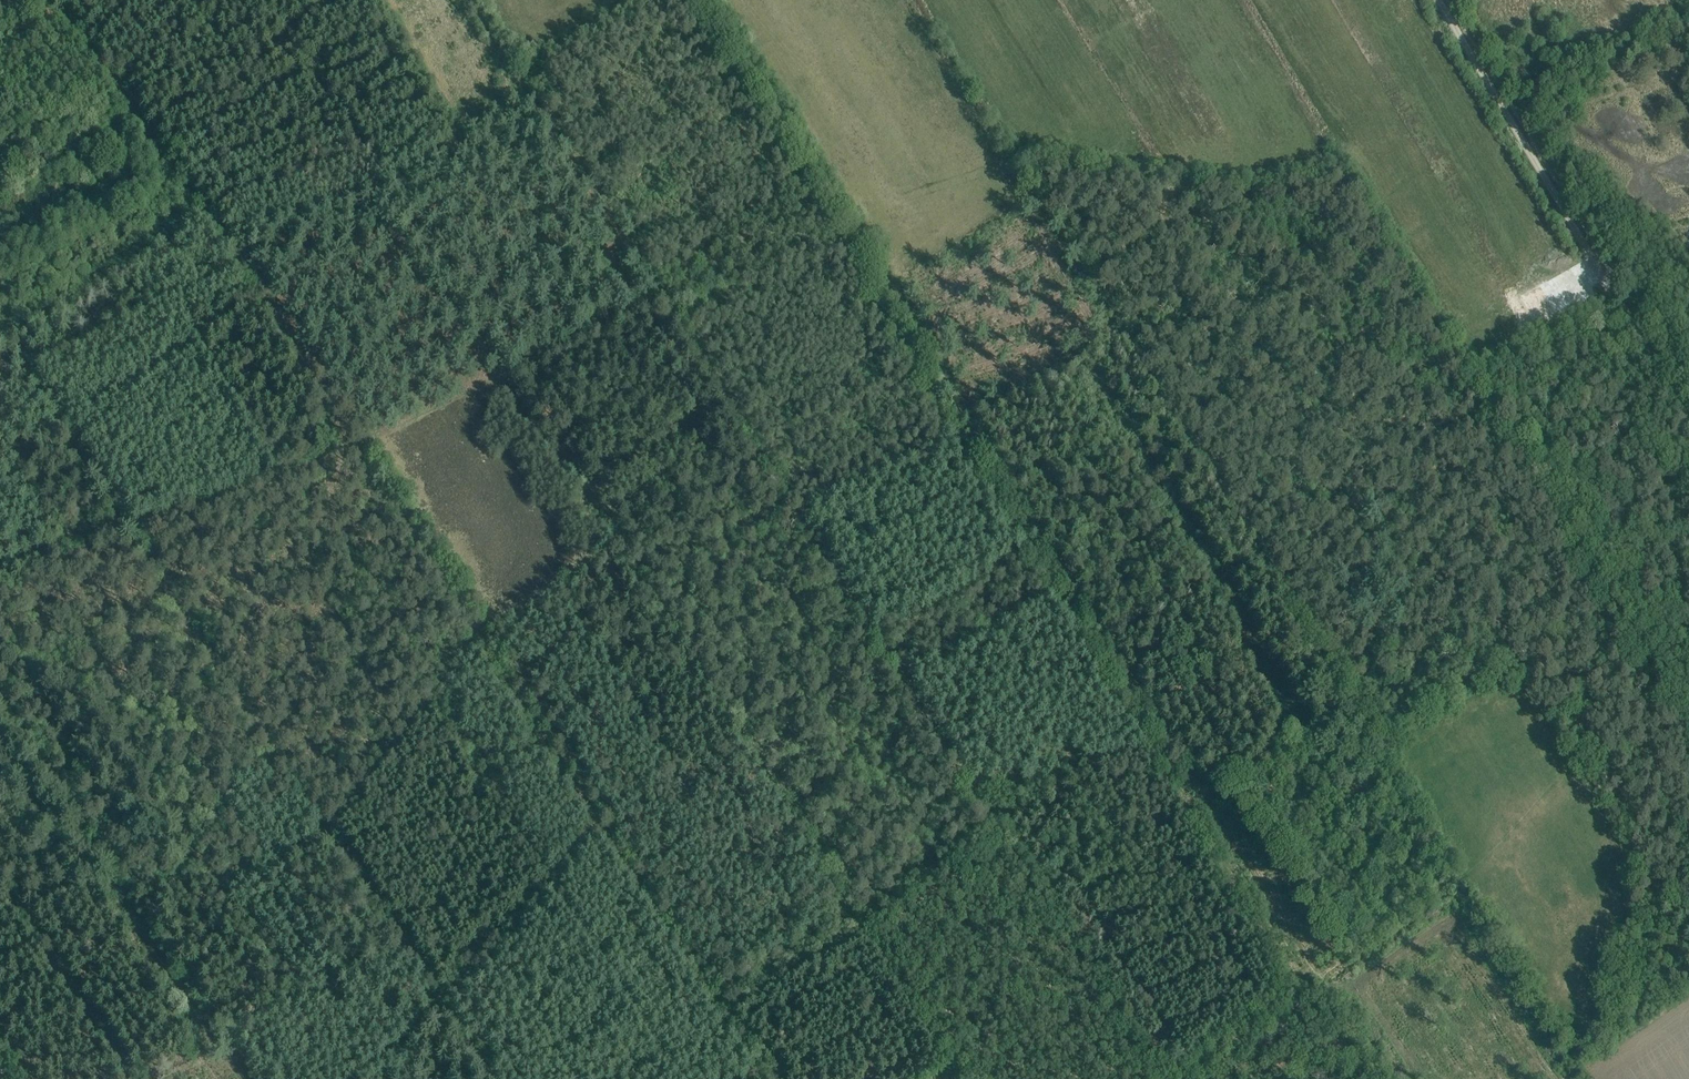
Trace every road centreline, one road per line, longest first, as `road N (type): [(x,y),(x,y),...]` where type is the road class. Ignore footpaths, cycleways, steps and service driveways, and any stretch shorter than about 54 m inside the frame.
road 1 (track): [(62,13),(173,164),(710,995)]
road 2 (track): [(477,637),(340,815),(289,860),(0,902)]
road 3 (track): [(477,637),(932,352)]
road 4 (track): [(1688,418),(1621,305),(1616,277),(1449,0)]

